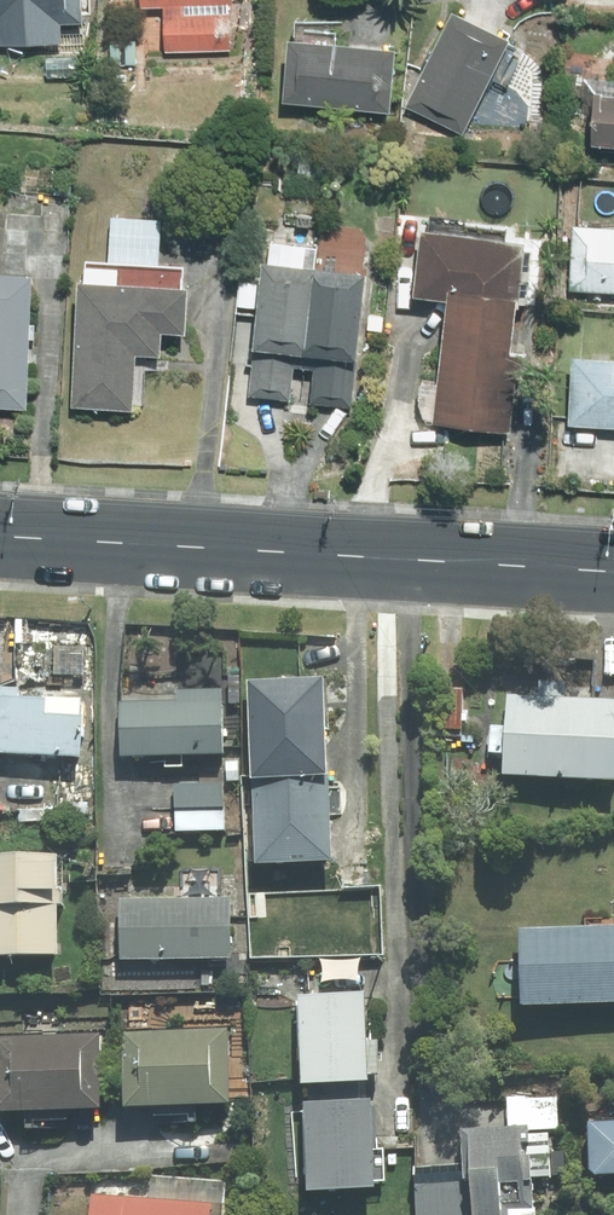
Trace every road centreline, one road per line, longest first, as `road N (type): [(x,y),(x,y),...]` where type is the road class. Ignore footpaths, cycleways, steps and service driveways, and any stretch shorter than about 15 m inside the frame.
road 1 (secondary): [(0,538),(613,571)]

